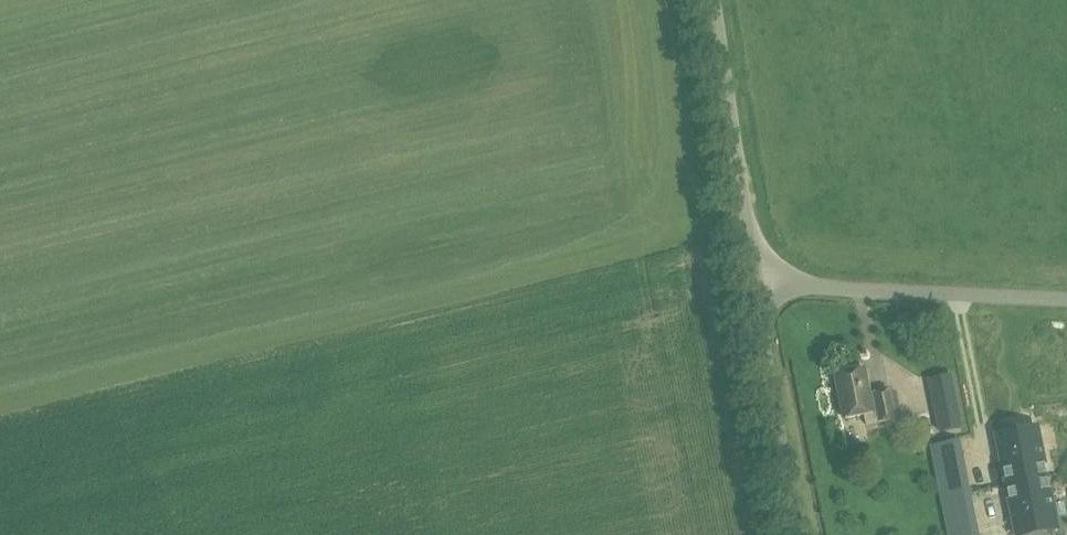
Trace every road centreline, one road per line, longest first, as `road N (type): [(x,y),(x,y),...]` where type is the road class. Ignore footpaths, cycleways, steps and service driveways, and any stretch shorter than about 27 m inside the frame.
road 1 (unclassified): [(756,280),(1066,298)]
road 2 (unclassified): [(713,0),(756,280)]
road 3 (unclassified): [(805,534),(756,280)]

